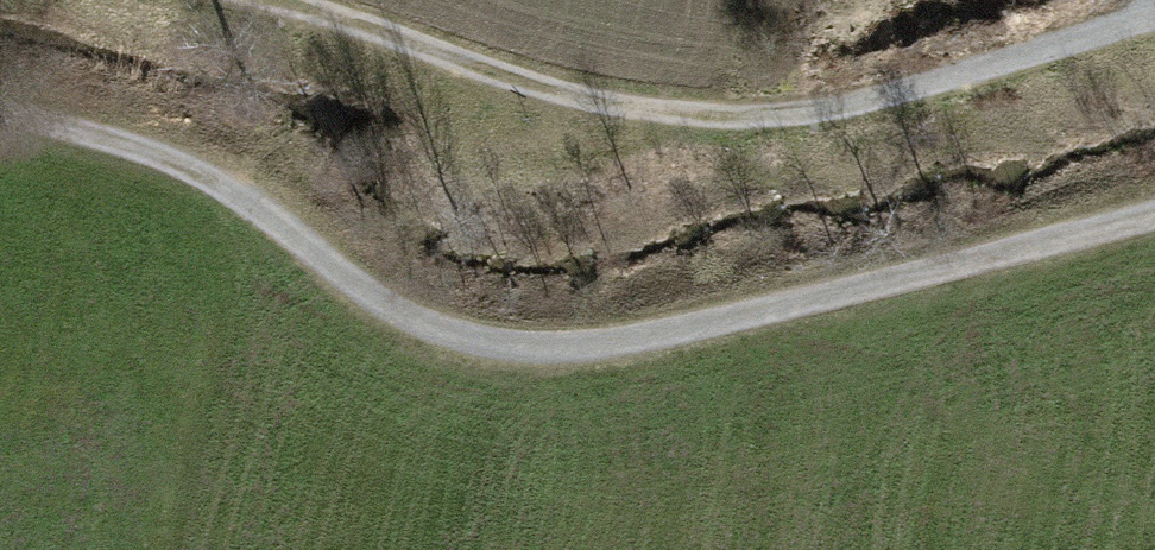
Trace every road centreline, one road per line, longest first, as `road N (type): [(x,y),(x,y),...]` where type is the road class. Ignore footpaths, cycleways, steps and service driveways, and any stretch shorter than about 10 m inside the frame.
road 1 (track): [(1154,211),(648,336),(523,344),(475,337),(385,301),(182,164),(0,112)]
road 2 (track): [(268,0),(577,98),(680,113),(821,105),(1154,19)]

